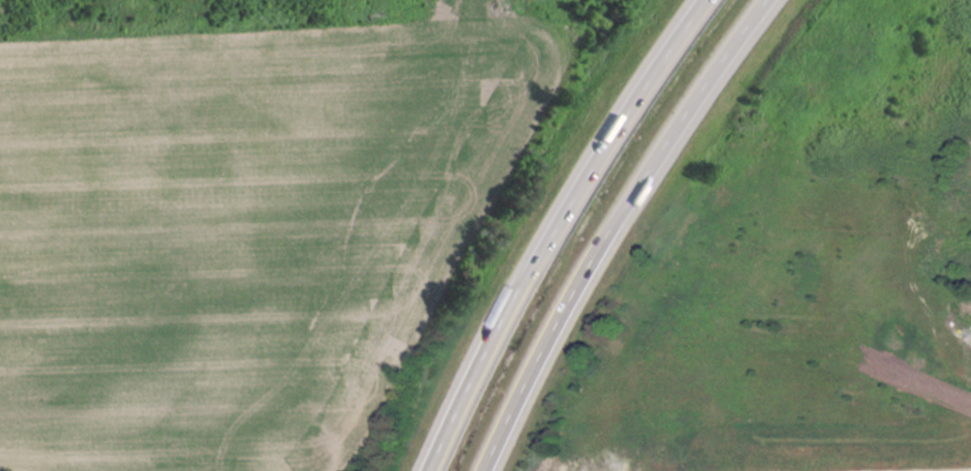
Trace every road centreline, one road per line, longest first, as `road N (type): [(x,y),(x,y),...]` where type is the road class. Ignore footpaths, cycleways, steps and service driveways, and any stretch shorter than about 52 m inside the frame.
road 1 (motorway): [(496,470),(637,202),(776,0)]
road 2 (motorway): [(713,0),(539,268),(438,470)]

